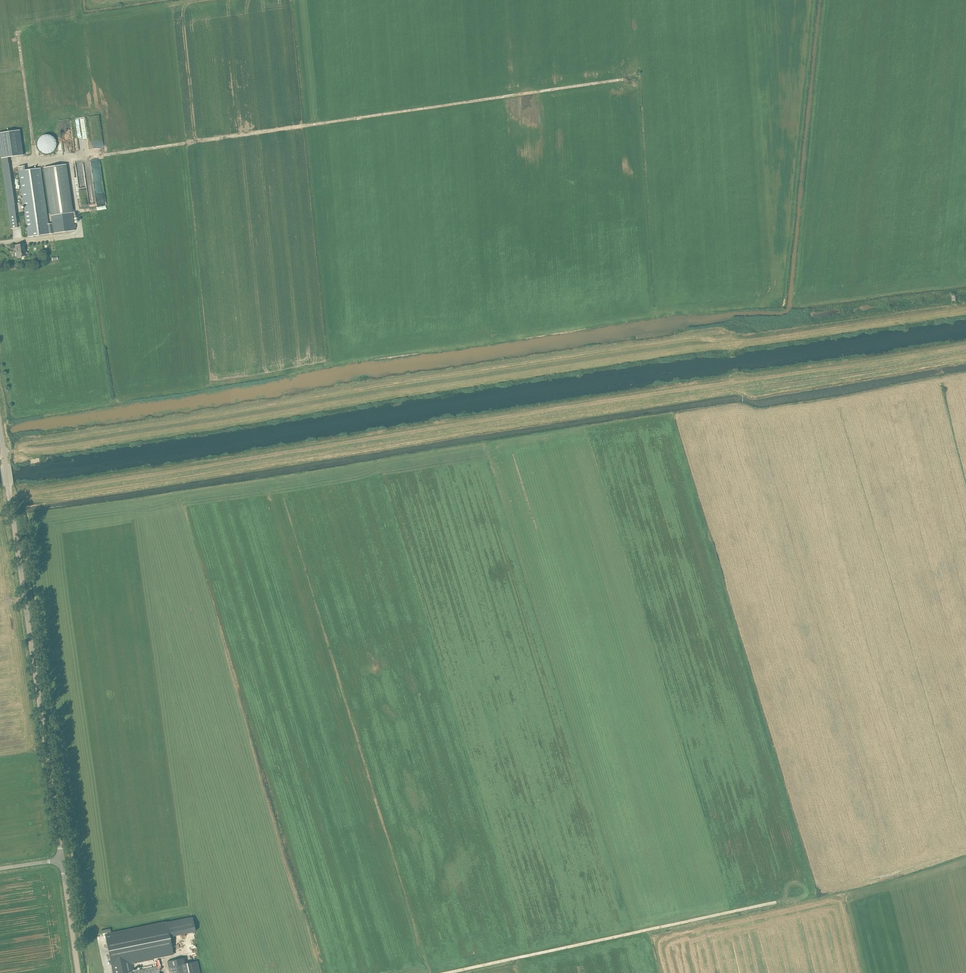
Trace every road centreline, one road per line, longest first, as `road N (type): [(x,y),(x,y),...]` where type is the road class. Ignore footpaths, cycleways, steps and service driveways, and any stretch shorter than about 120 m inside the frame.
road 1 (tertiary): [(62,860),(0,430)]
road 2 (track): [(442,972),(774,902)]

